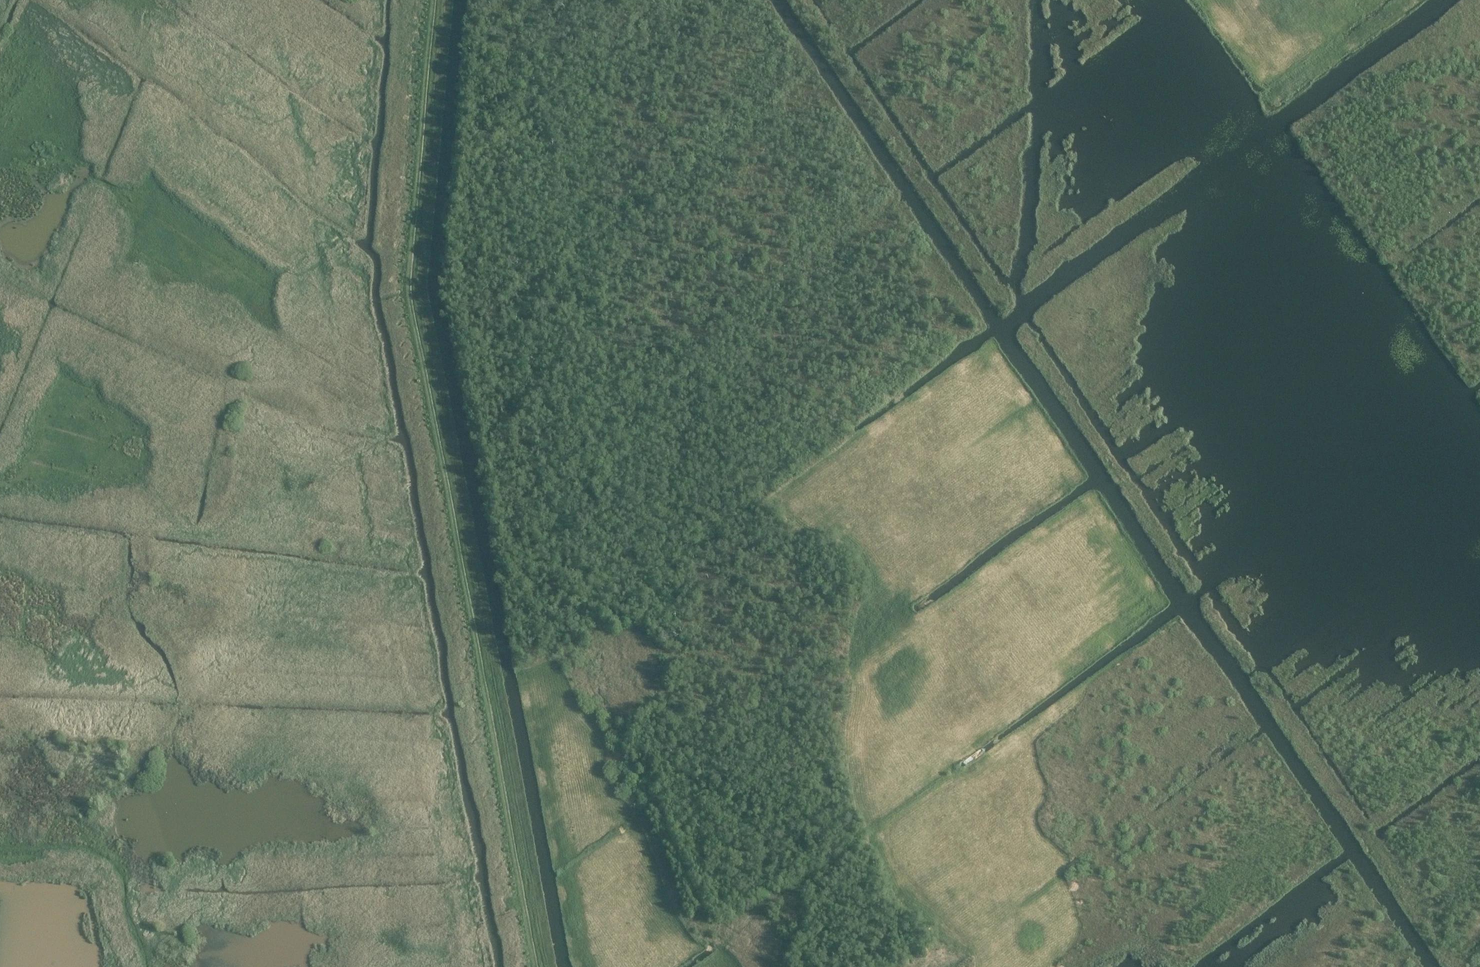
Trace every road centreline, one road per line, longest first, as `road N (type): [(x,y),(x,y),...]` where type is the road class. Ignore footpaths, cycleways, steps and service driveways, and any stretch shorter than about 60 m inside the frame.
road 1 (track): [(544,966),(413,292),(438,0)]

